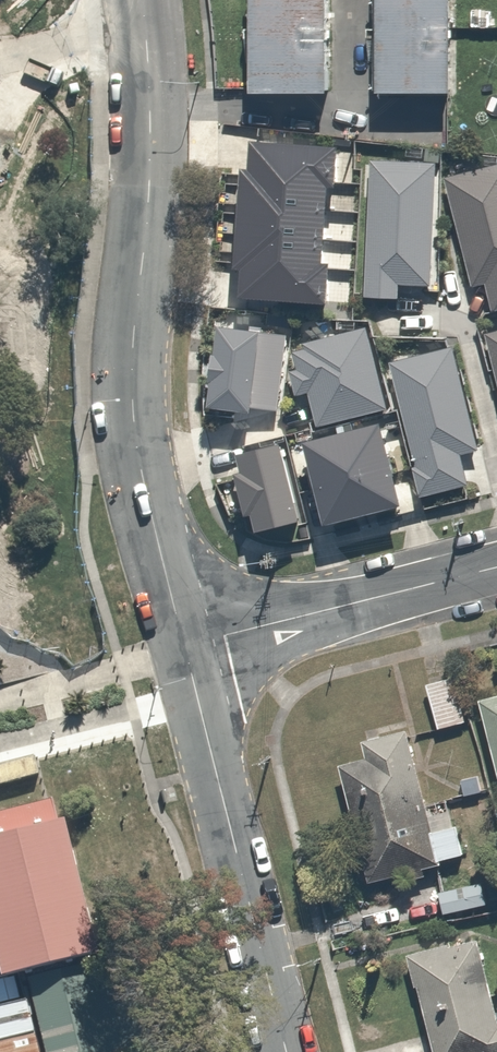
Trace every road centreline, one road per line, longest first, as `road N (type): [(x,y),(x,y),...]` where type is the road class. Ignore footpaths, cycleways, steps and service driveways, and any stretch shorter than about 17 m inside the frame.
road 1 (residential): [(185,646),(133,410),(149,194),(142,0)]
road 2 (residential): [(286,1051),(185,646)]
road 3 (residential): [(496,567),(185,646)]

